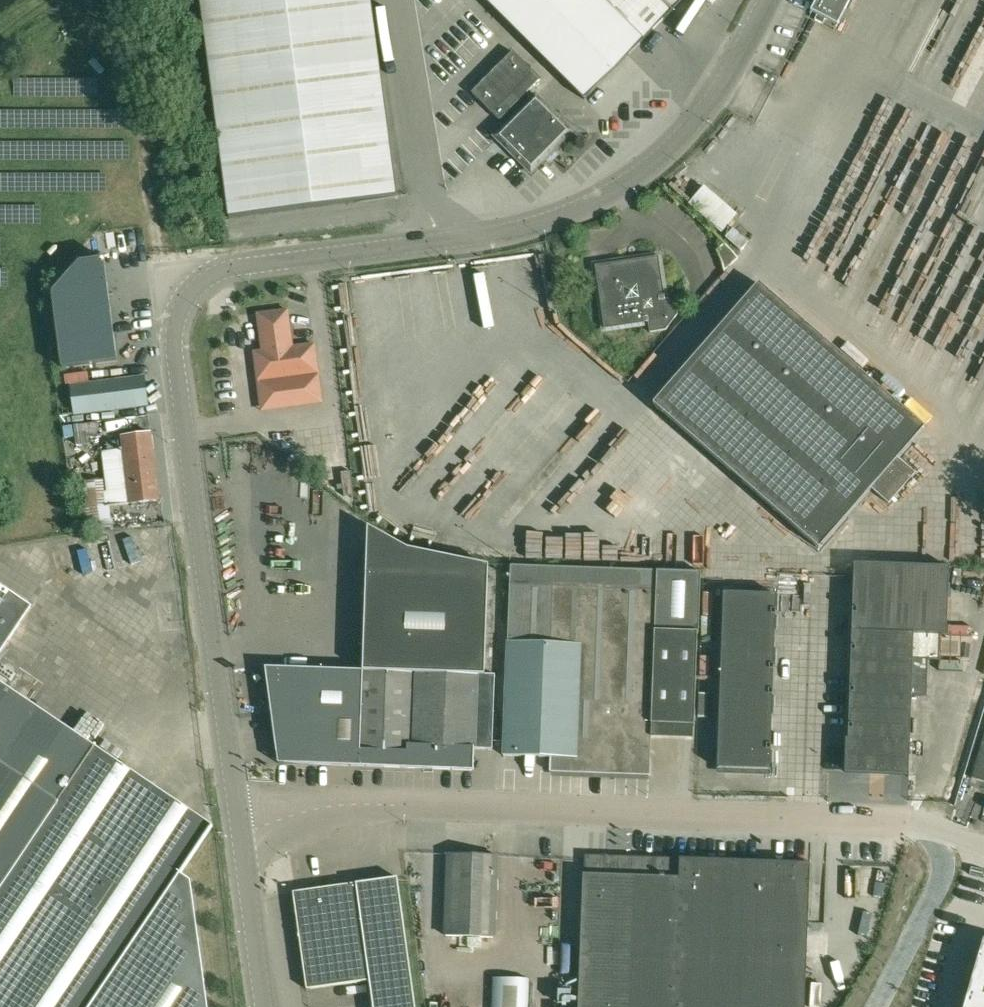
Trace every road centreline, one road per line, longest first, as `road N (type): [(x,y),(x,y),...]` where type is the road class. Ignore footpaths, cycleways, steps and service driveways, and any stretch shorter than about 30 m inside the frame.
road 1 (tertiary): [(238,840),(173,357),(176,321),(188,299),(225,271),(483,238),(584,211),(681,142),(715,100),(769,0)]
road 2 (unclassified): [(900,822),(406,807),(336,809),(238,840)]
road 3 (tertiary): [(261,1006),(238,840)]

